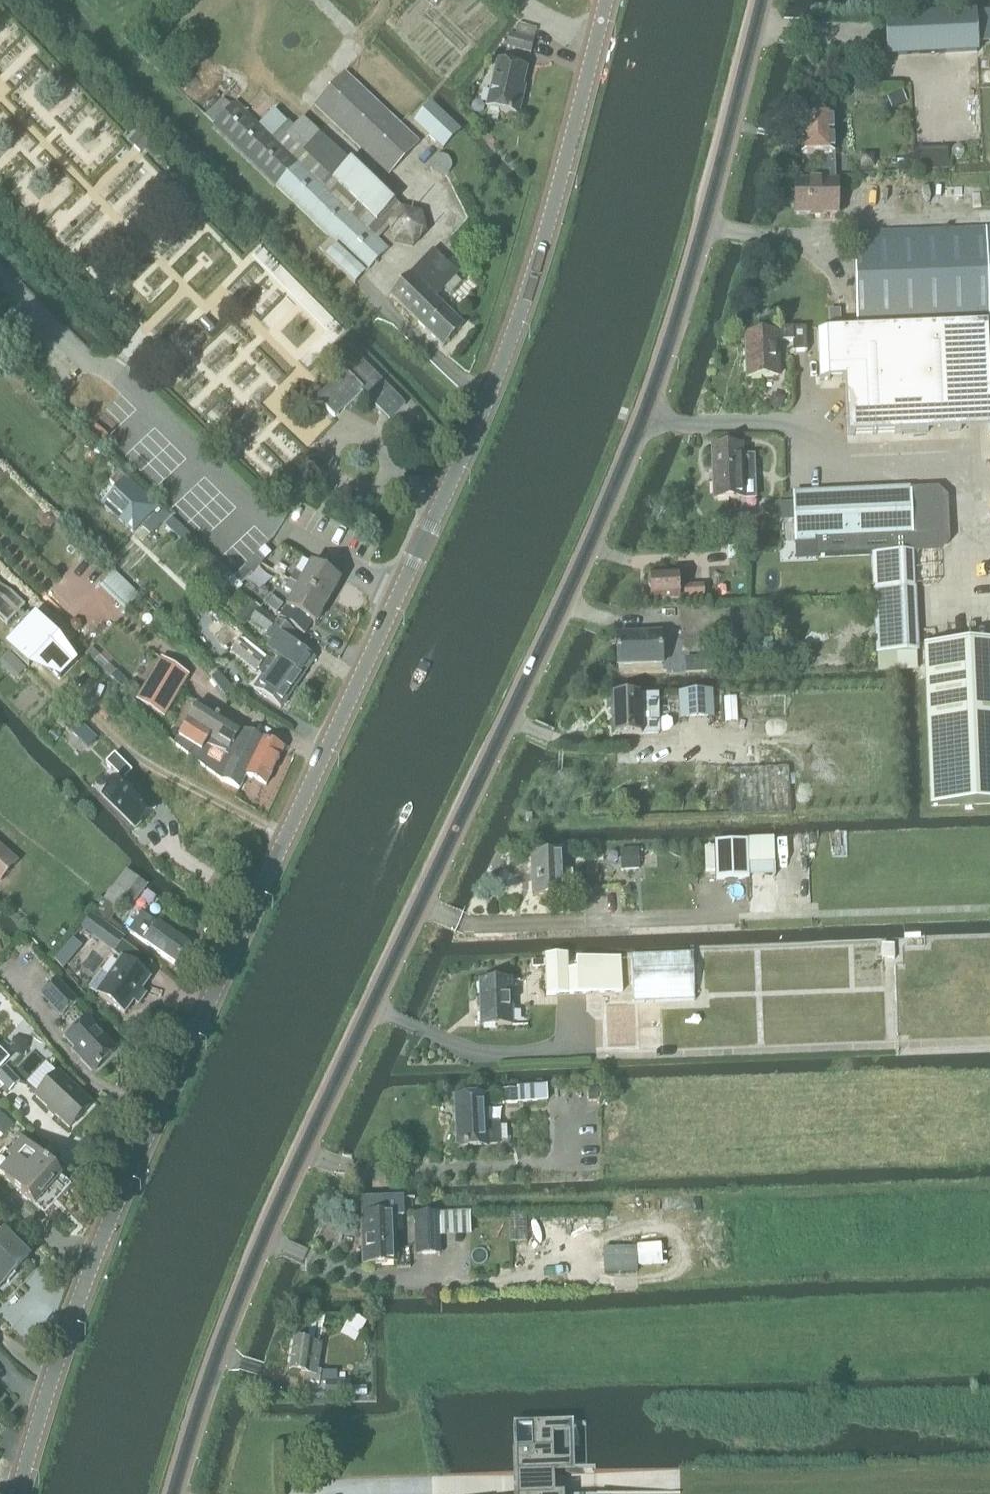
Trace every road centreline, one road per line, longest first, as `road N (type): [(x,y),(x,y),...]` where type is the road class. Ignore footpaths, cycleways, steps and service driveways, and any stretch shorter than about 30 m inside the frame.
road 1 (tertiary): [(177,1493),(219,1346),(616,482),(708,225),(765,0)]
road 2 (secondary): [(19,1493),(104,1235),(491,393),(548,228),(607,0)]

